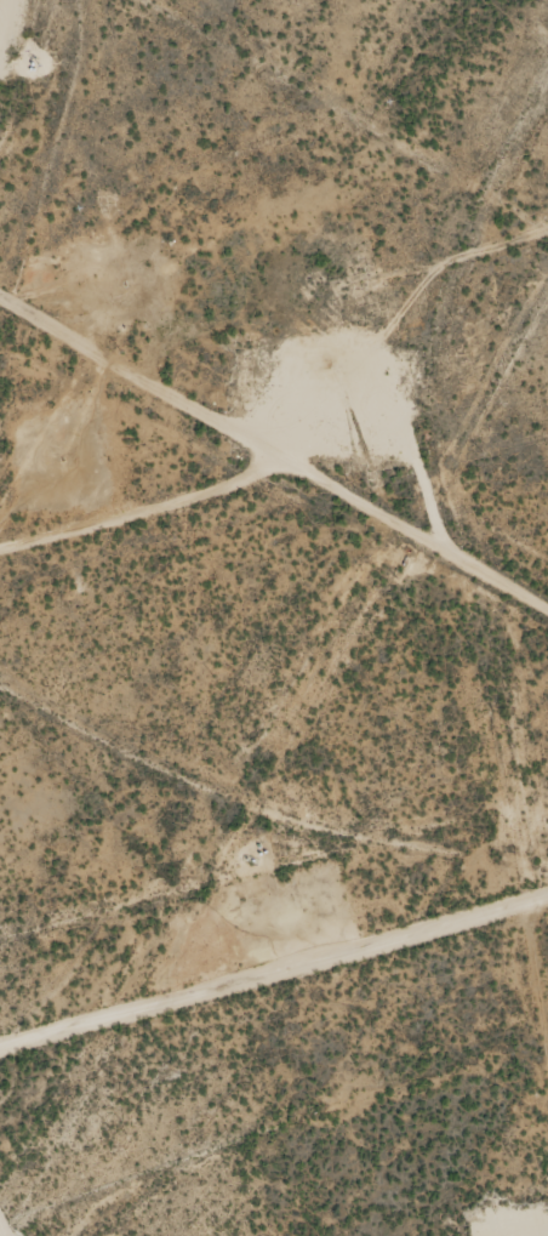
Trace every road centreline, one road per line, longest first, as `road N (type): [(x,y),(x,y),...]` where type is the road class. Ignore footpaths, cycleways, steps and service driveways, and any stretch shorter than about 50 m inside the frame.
road 1 (track): [(0,294),(547,608)]
road 2 (track): [(0,1033),(547,882)]

